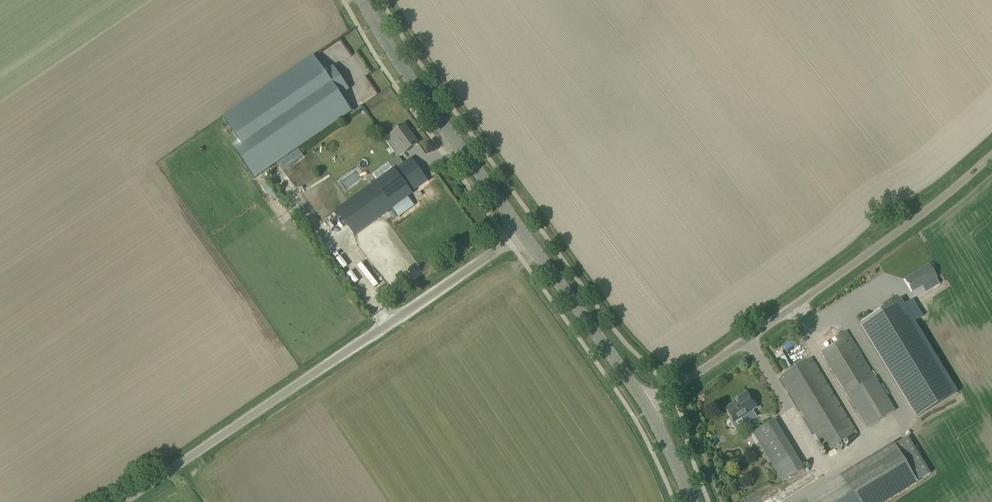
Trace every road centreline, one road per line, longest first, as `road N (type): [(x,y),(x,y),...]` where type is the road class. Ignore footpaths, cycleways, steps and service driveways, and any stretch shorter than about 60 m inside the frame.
road 1 (unclassified): [(524,234),(124,501)]
road 2 (unclassified): [(647,409),(926,208),(991,151)]
road 3 (tertiary): [(524,234),(392,52),(364,0)]
road 4 (tertiary): [(647,409),(524,234)]

